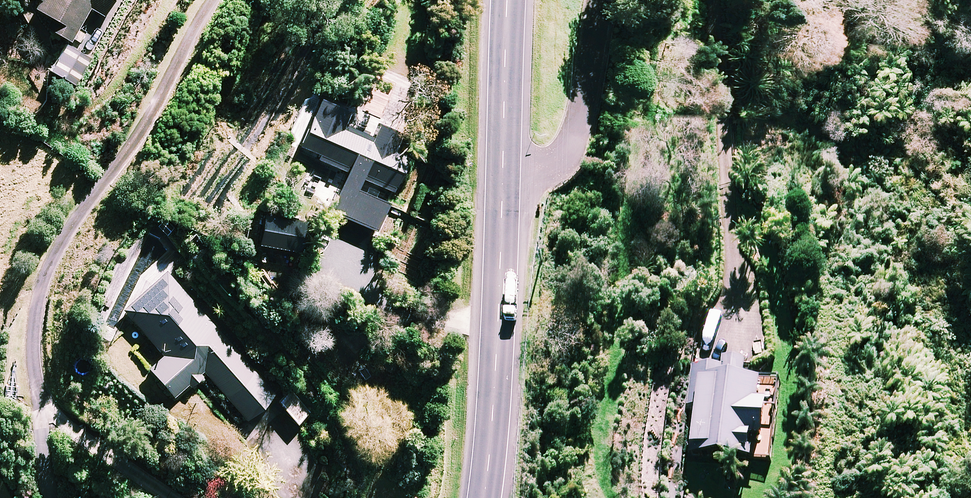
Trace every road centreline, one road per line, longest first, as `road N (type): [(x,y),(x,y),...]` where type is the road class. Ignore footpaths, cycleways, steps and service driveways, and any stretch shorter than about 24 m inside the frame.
road 1 (secondary): [(496,182),(490,497)]
road 2 (residential): [(496,182),(566,157),(597,51),(599,0)]
road 3 (secondary): [(500,0),(496,182)]

